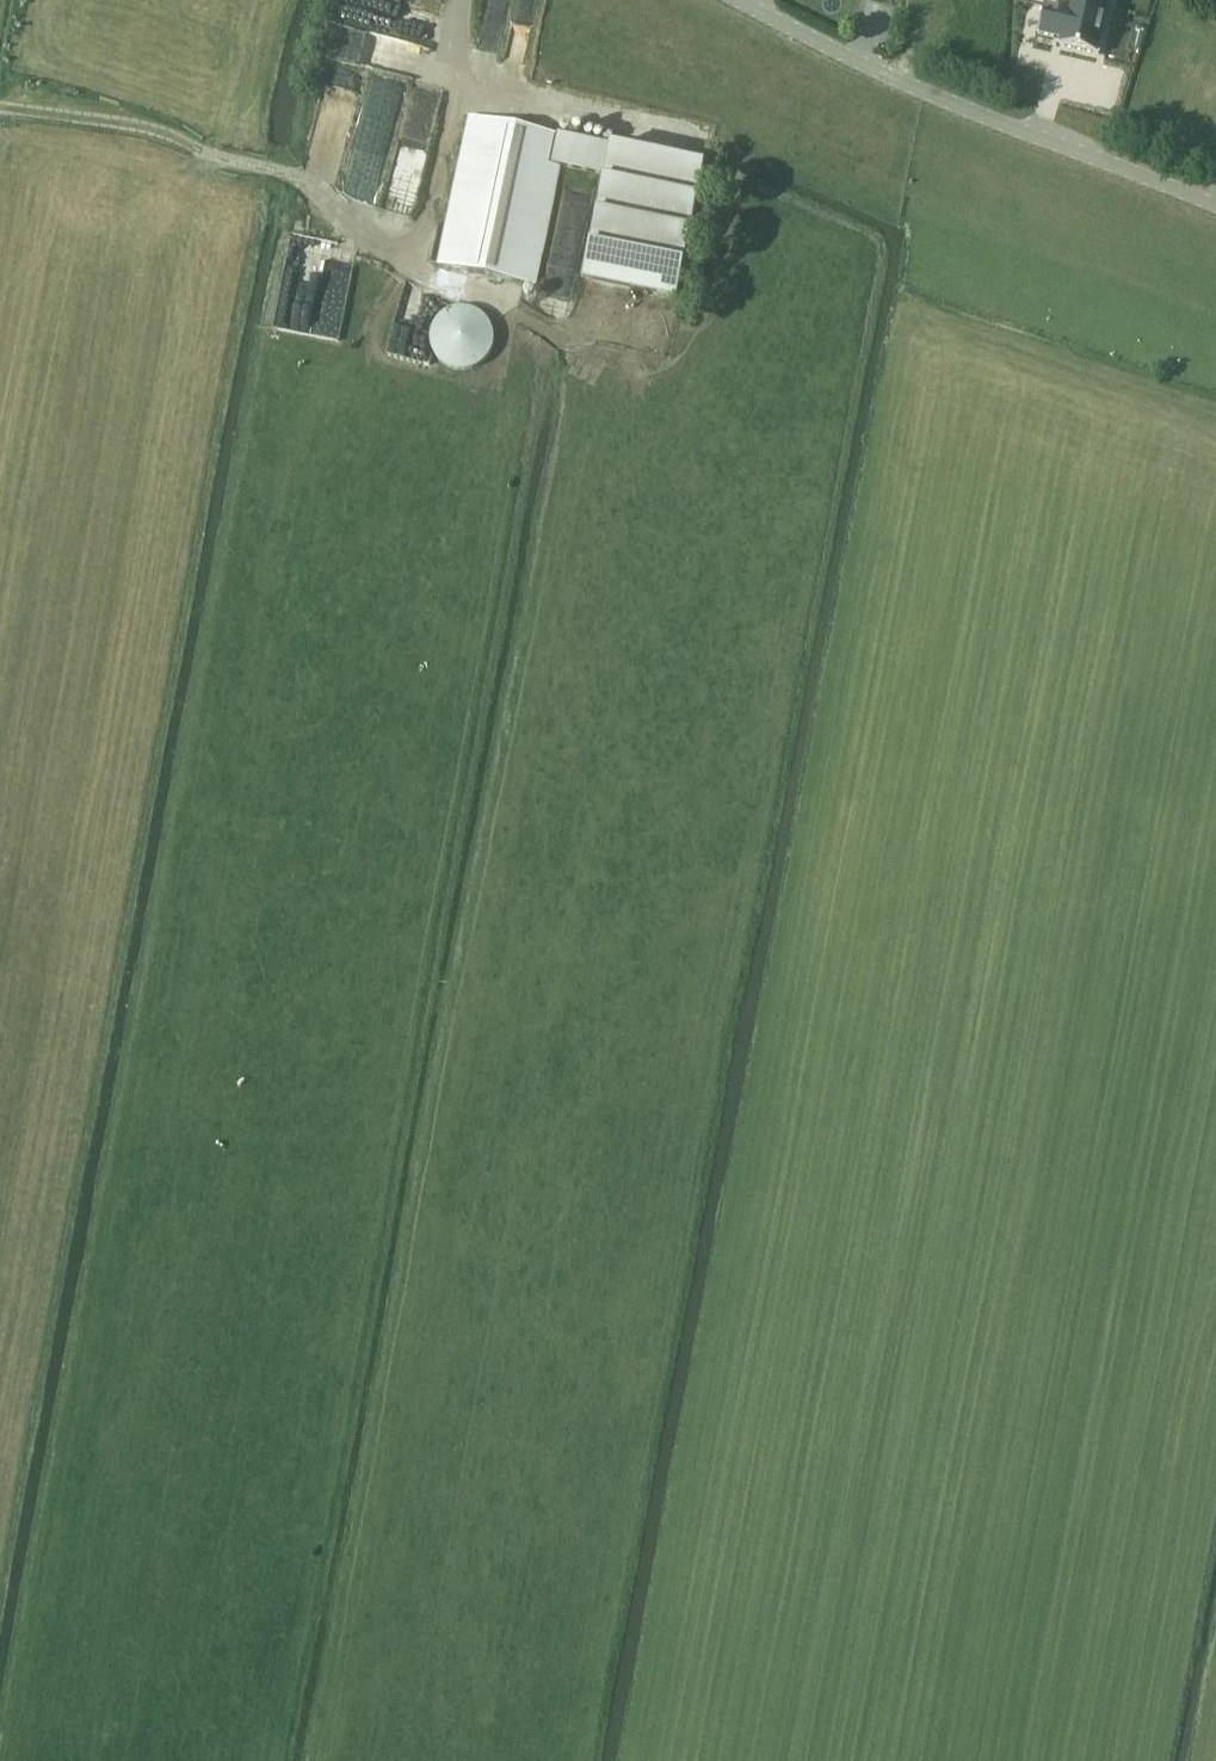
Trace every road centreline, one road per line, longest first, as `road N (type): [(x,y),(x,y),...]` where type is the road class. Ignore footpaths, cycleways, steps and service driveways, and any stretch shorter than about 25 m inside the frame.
road 1 (unclassified): [(1215,205),(935,97),(738,0)]

